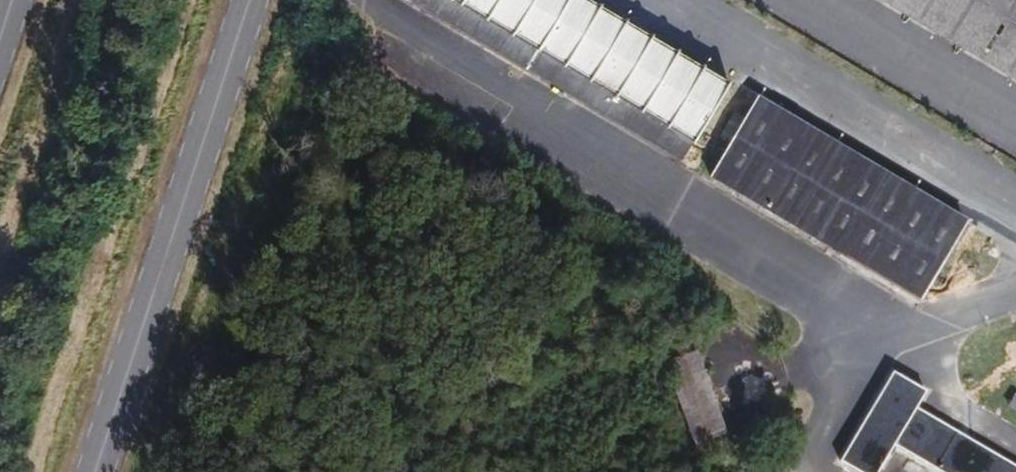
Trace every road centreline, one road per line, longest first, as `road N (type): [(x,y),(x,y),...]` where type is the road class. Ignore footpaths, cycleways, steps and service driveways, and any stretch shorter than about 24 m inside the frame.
road 1 (unclassified): [(373,0),(914,329),(1015,291)]
road 2 (unclassified): [(97,471),(251,0)]

